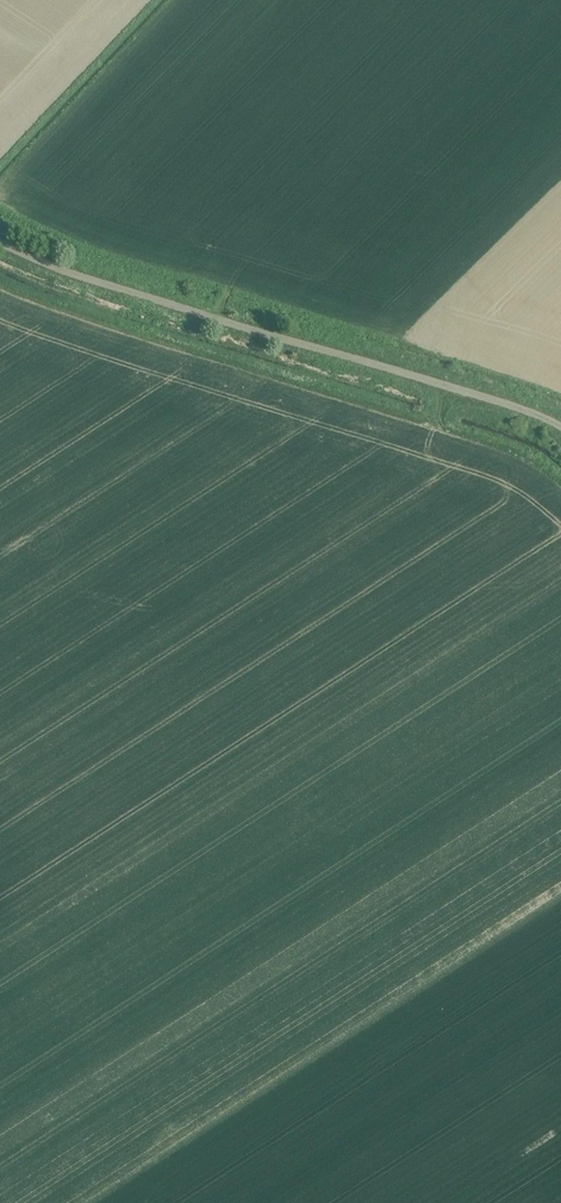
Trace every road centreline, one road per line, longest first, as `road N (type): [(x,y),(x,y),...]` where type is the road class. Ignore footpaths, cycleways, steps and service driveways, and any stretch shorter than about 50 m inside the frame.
road 1 (unclassified): [(560,429),(510,406),(72,275),(0,243)]

